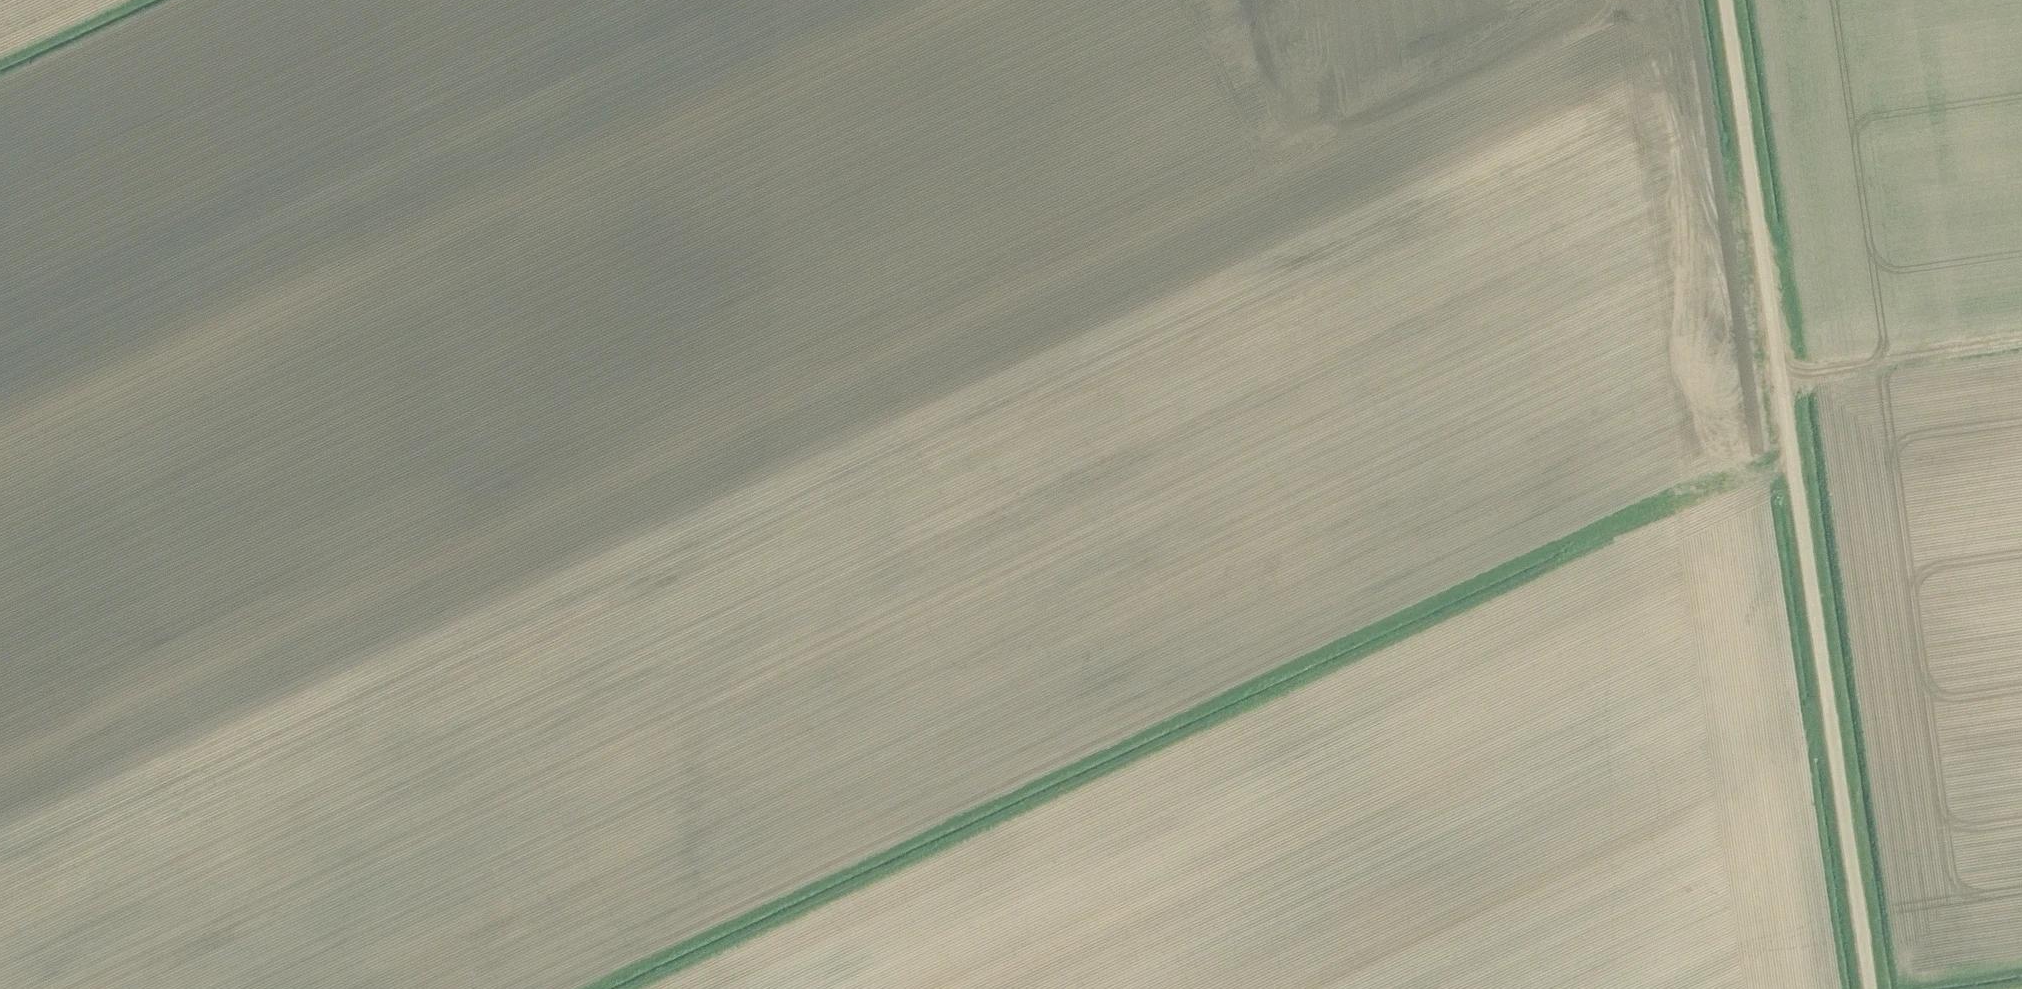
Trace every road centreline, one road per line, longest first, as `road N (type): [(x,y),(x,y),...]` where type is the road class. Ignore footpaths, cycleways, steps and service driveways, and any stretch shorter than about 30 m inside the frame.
road 1 (unclassified): [(1863,988),(1721,0)]

